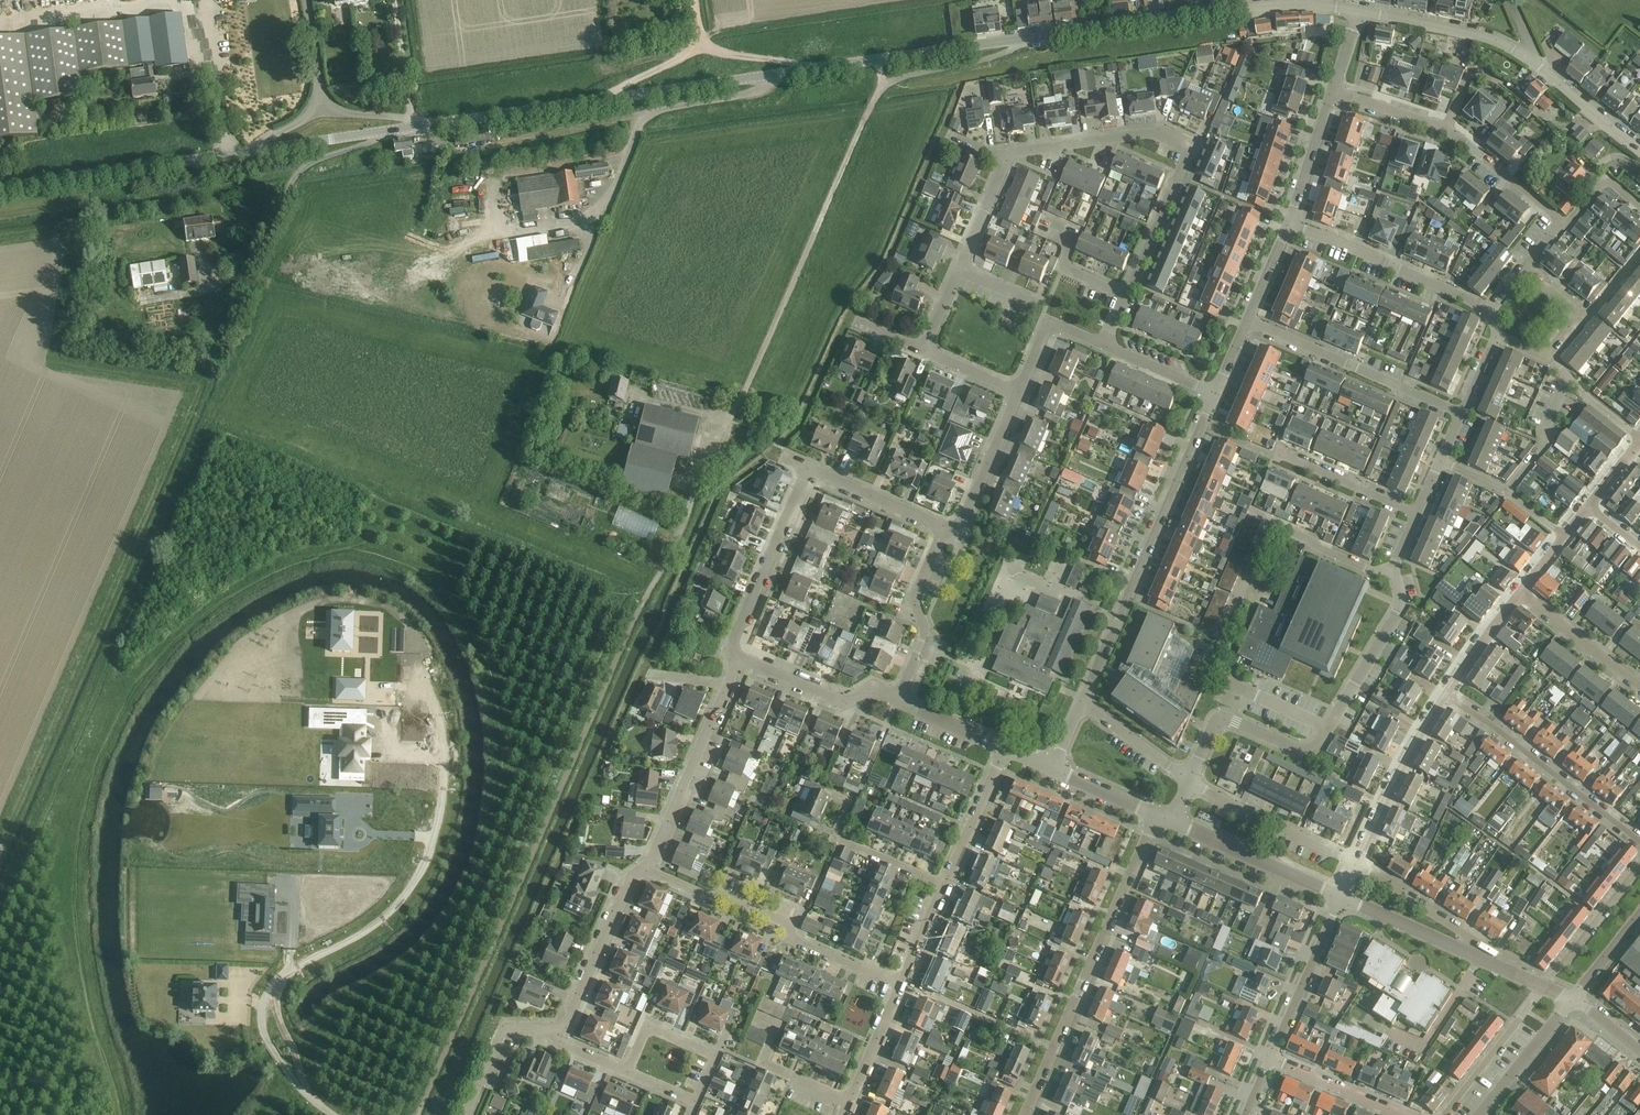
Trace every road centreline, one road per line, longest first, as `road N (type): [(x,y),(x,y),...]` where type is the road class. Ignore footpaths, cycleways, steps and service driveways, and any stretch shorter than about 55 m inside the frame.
road 1 (unclassified): [(1029,37),(0,188)]
road 2 (unclassified): [(423,672),(439,719),(444,778),(421,870),(392,910),(283,976),(263,1007),(264,1033),(285,1069),(332,1114)]
road 3 (residential): [(726,422),(875,98),(898,78),(994,57),(1029,37)]
road 4 (track): [(0,848),(189,414)]
road 5 (residential): [(1189,780),(1222,720),(1300,751),(1316,746),(1401,608),(1393,568)]
road 6 (residential): [(1080,707),(1216,395)]
road 7 (unclassified): [(1357,10),(1270,4),(1029,37)]
road 8 (residential): [(1024,1114),(1156,815)]
road 9 (unclassified): [(1639,150),(1512,48),(1357,10)]
road 10 (residential): [(899,988),(798,943),(793,928),(648,872)]
road 11 (residential): [(1639,844),(1444,695)]
road 12 (residential): [(1461,413),(1246,322)]
road 13 (residential): [(648,872),(740,660)]
road 14 (residential): [(1489,312),(1288,227)]
road 15 (residential): [(1105,344),(1192,146)]
road 16 (residential): [(740,660),(732,642),(807,467)]
road 17 (residential): [(1006,160),(1161,133),(1192,146)]
road 18 (residential): [(1357,863),(1444,695)]
road 19 (residential): [(1357,863),(1189,780)]
road 20 (residential): [(1341,897),(1171,821)]
road 21 (residential): [(559,1031),(631,880),(648,872)]
road 22 (residential): [(898,700),(925,631),(914,600),(943,529)]
road 23 (residential): [(1341,897),(1272,1057)]
road 24 (residential): [(898,700),(871,688),(842,703),(740,660)]
road 25 (residential): [(628,1072),(647,1028),(715,1057),(695,1102)]
road 26 (residential): [(1546,987),(1444,1114)]
road 27 (residential): [(943,529),(961,521),(1018,392)]
road 28 (residential): [(1393,568),(1371,571),(1249,513)]
road 29 (track): [(227,154),(203,0)]
road 30 (residential): [(1639,864),(1546,987)]
road 31 (residential): [(1639,687),(1520,592)]
road 32 (residential): [(1475,954),(1469,940),(1357,863)]
road 33 (residential): [(945,885),(1005,748)]
road 34 (residential): [(943,529),(807,467)]
road 35 (residential): [(1417,514),(1280,455)]
road 36 (residential): [(1480,1114),(1574,999)]
road 37 (residential): [(1447,128),(1561,222)]
road 38 (residential): [(1440,462),(1506,491),(1563,538)]
road 39 (residential): [(1475,954),(1341,897)]
road 40 (residential): [(1405,1114),(1272,1057)]
road 41 (residential): [(1288,227),(1332,95)]
road 42 (residential): [(1189,780),(1080,707)]
road 43 (residential): [(1444,695),(1520,592)]
road 44 (residential): [(1639,440),(1544,356)]
road 45 (residential): [(849,1102),(899,988)]
road 46 (residential): [(1216,395),(1105,344)]

